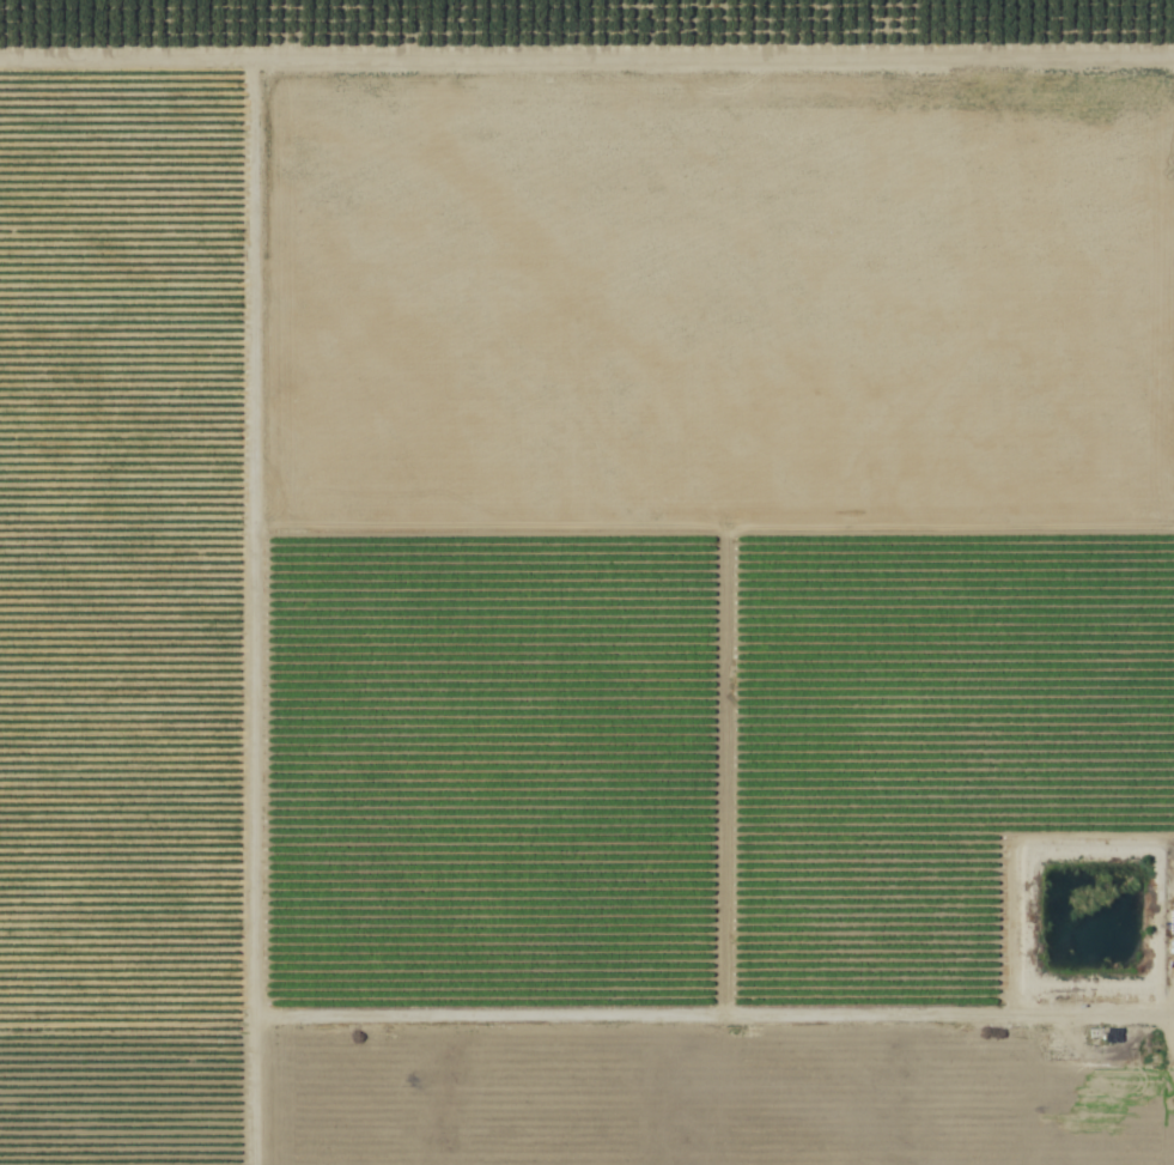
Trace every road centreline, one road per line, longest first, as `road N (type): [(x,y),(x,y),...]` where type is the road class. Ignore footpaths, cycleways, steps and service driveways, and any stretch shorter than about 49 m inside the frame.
road 1 (track): [(0,62),(1173,59)]
road 2 (track): [(247,61),(250,1164)]
road 3 (track): [(250,1023),(1173,1020)]
road 4 (track): [(719,541),(719,1021)]

